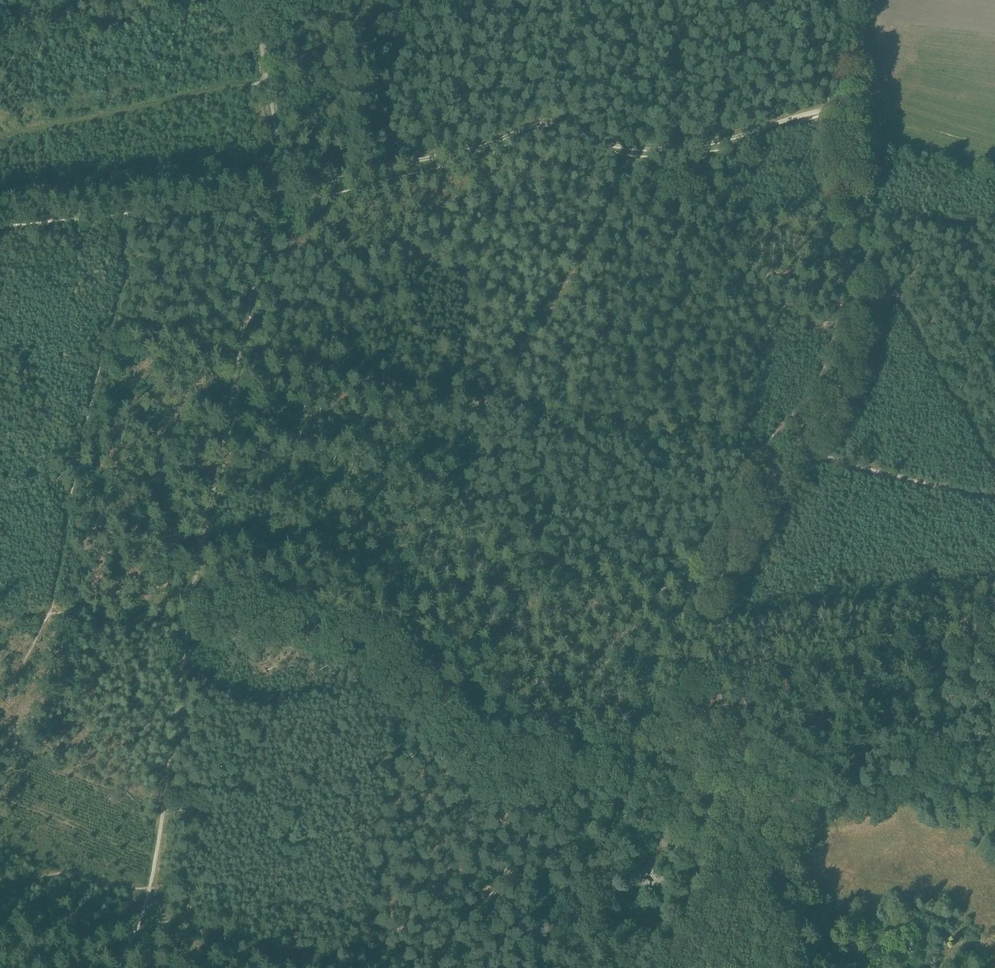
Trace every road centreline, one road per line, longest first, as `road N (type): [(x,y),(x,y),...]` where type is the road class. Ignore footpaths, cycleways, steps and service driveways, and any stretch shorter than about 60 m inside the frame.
road 1 (track): [(266,75),(277,140),(276,197),(239,357),(780,455)]
road 2 (track): [(851,97),(679,148),(623,145),(559,122),(529,126),(477,152),(276,184)]
road 3 (track): [(780,455),(730,528),(708,589),(668,635),(628,746),(569,967)]
road 4 (track): [(0,137),(266,75),(254,9),(359,0)]
road 5 (track): [(859,216),(863,323),(815,418),(780,455)]
road 6 (track): [(780,455),(994,498)]

